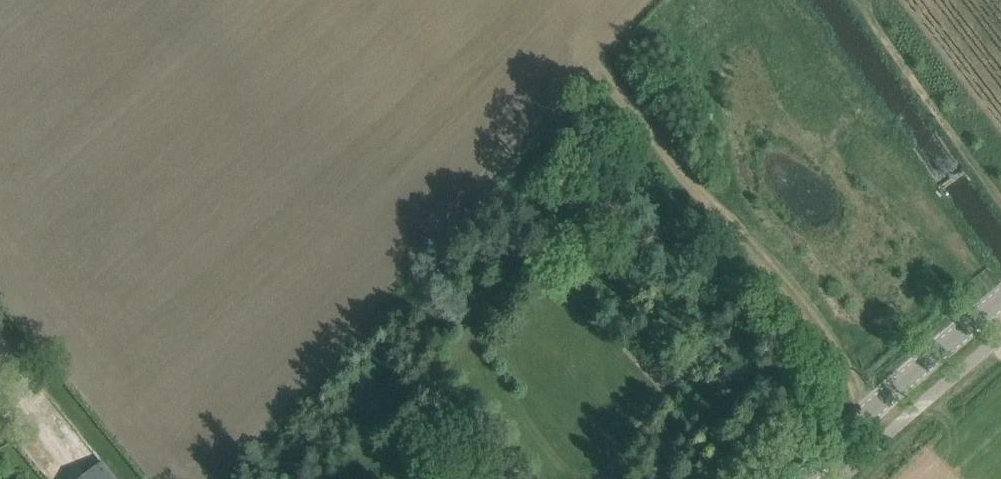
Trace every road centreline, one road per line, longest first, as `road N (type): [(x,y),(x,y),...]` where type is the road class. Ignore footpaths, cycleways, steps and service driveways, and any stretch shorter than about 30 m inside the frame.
road 1 (tertiary): [(806,478),(1000,298)]

